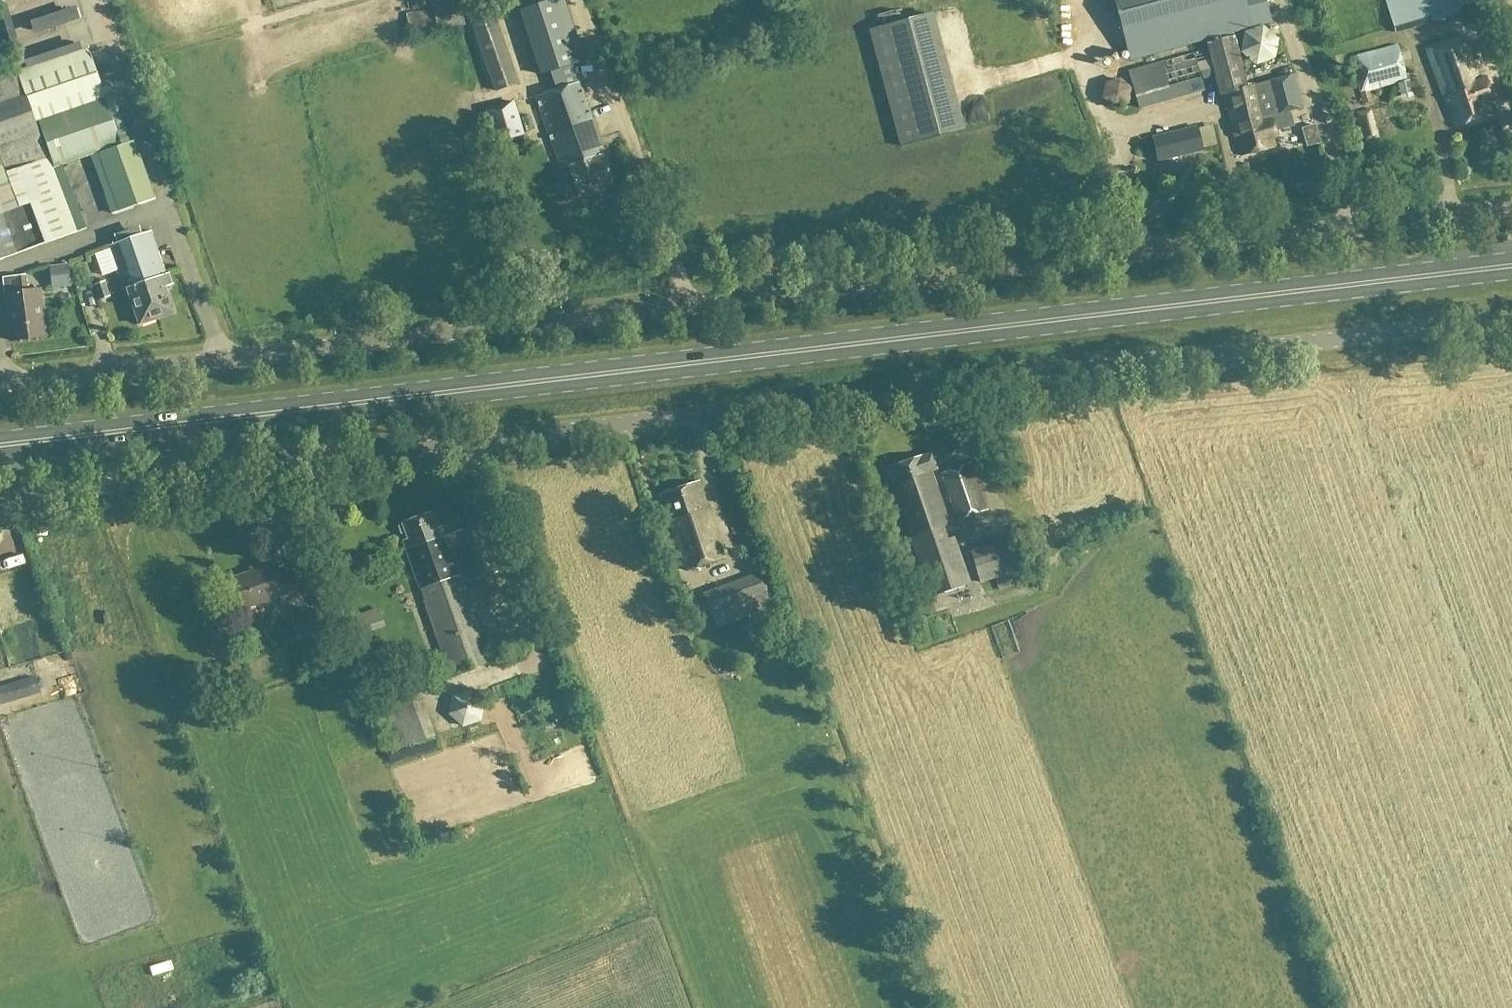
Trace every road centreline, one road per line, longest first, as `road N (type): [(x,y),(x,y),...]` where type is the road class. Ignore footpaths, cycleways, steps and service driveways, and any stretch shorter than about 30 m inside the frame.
road 1 (unclassified): [(0,396),(1511,207)]
road 2 (unclassified): [(0,500),(1511,318)]
road 3 (primary): [(0,448),(1511,267)]

